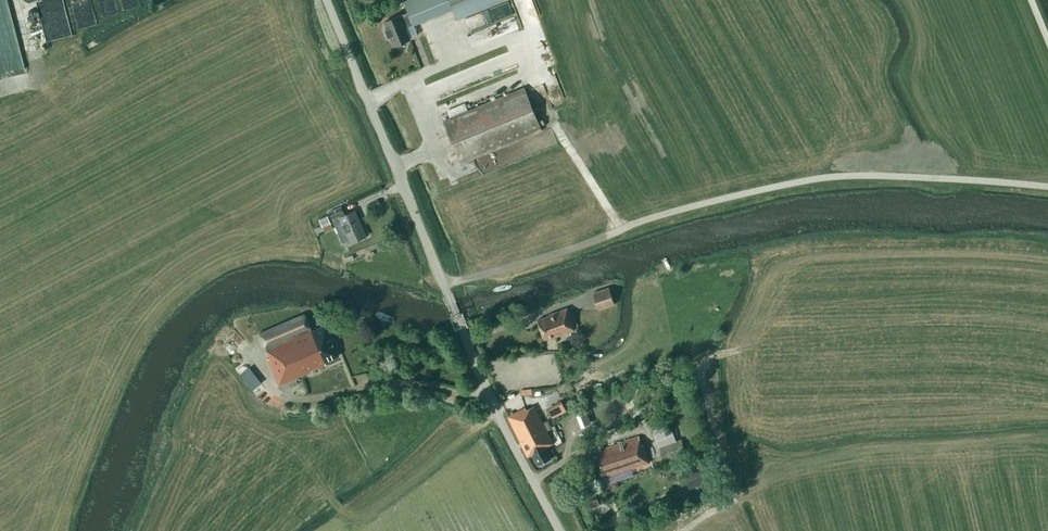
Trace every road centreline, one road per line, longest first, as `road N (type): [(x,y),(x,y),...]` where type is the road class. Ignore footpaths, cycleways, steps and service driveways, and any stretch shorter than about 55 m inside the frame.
road 1 (track): [(442,281),(825,178),(1047,187)]
road 2 (tertiary): [(559,530),(489,400),(326,0)]
road 3 (track): [(684,530),(730,497),(703,377),(712,358),(735,352)]
road 4 (track): [(623,229),(544,108)]

